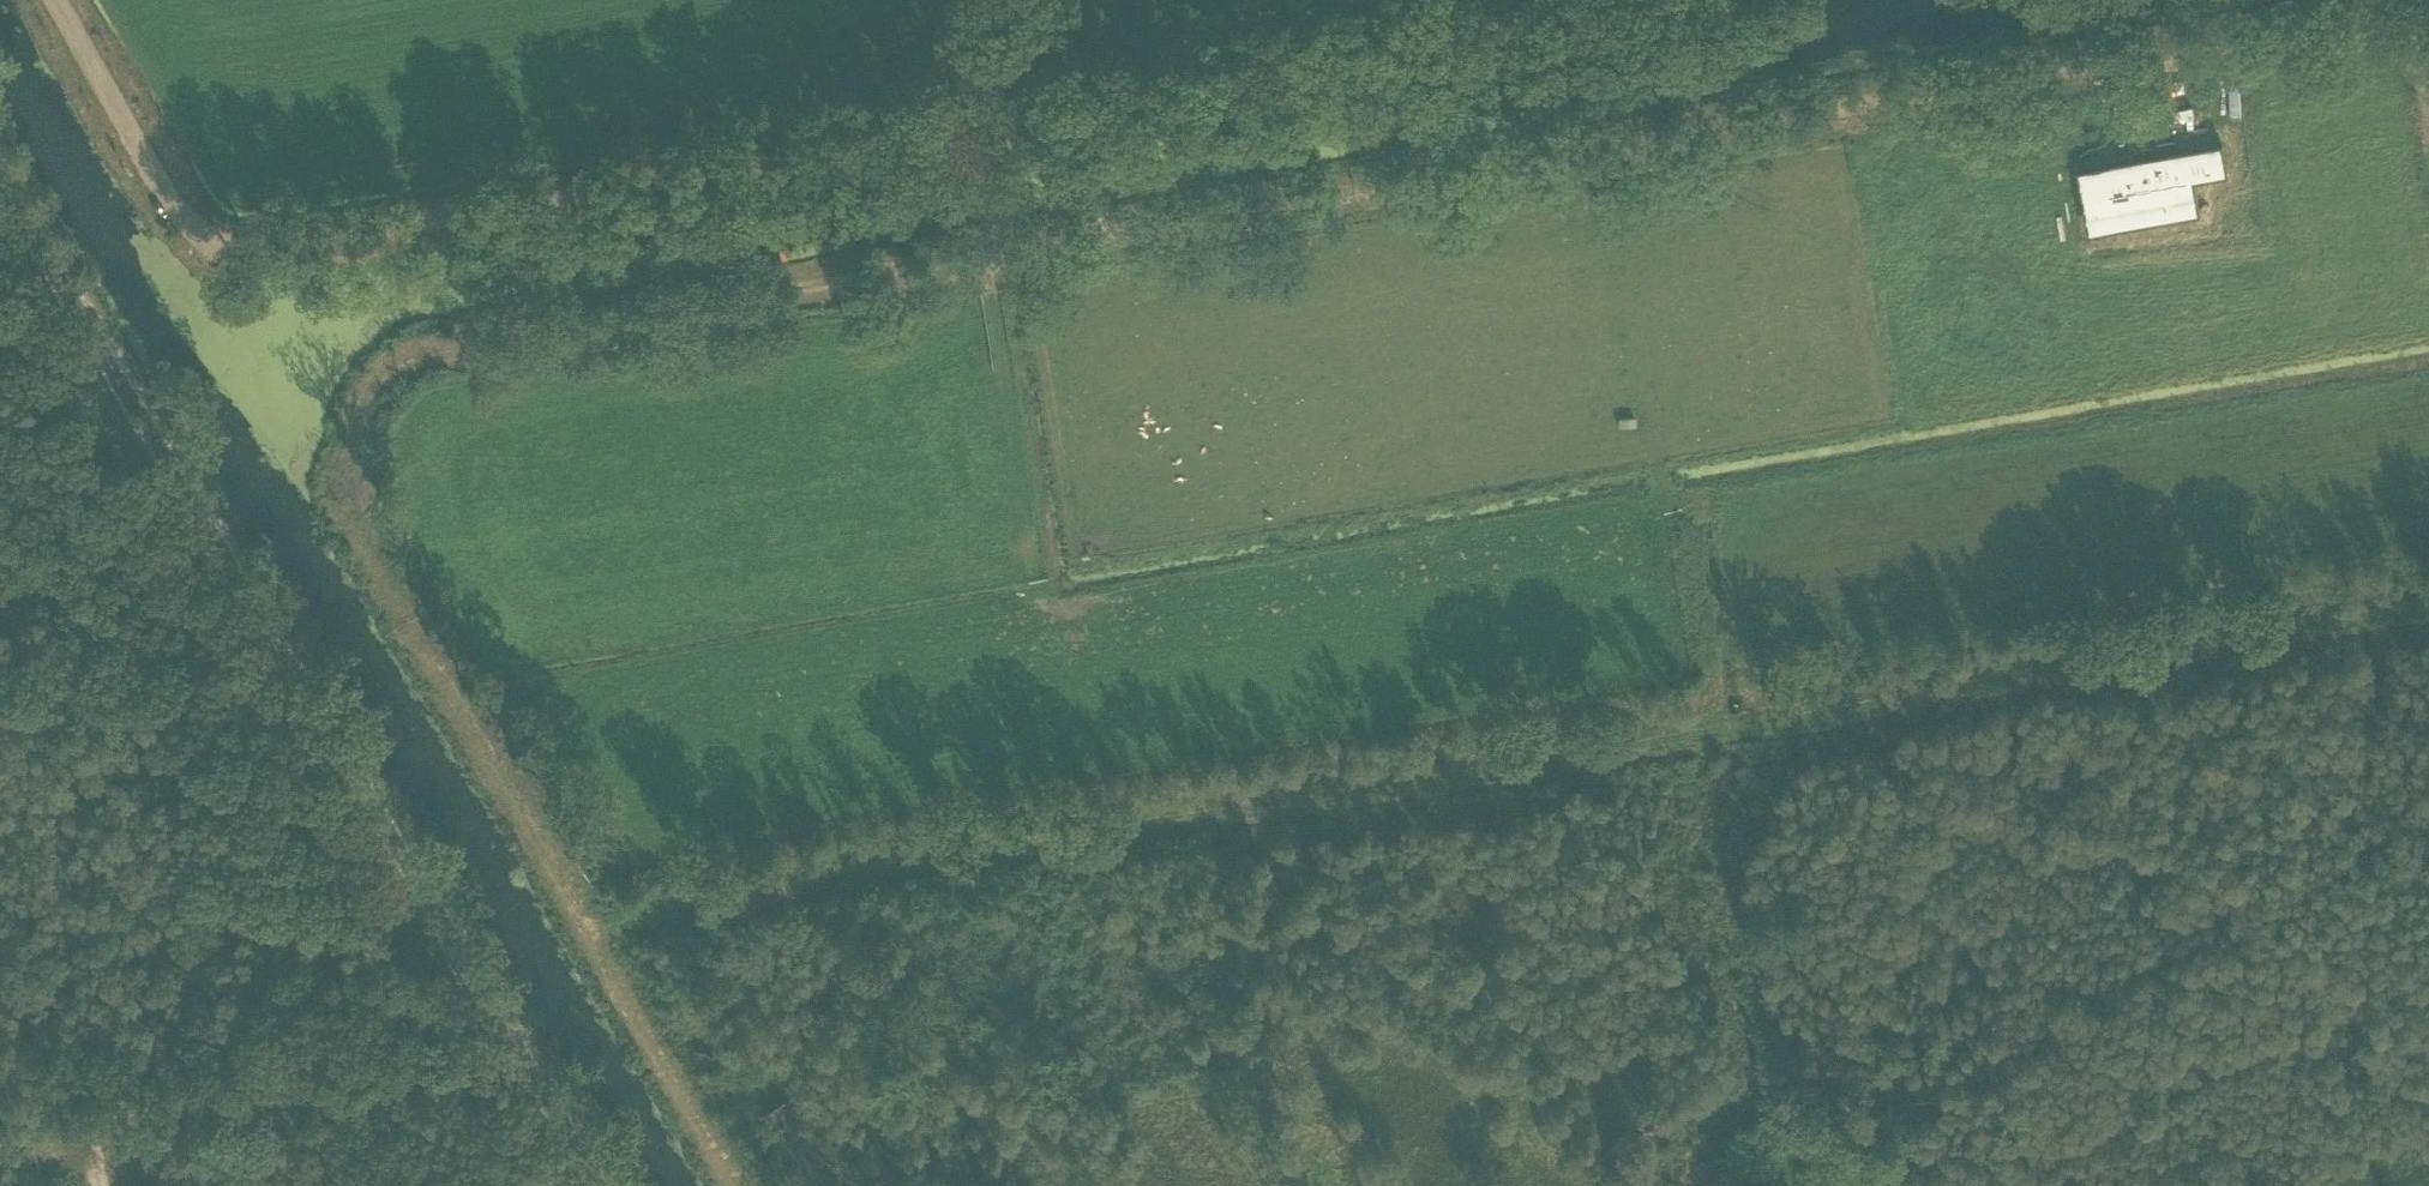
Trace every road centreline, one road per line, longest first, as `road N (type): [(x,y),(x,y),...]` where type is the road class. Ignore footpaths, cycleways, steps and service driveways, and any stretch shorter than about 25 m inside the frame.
road 1 (track): [(589,899),(2428,585)]
road 2 (track): [(757,1185),(393,565),(362,493),(365,418),(380,383),(405,361),(451,348),(1008,249)]
road 3 (tertiary): [(600,1185),(0,195)]
road 4 (track): [(1008,249),(2122,59)]
road 5 (track): [(276,243),(981,125)]
road 6 (track): [(981,125),(1678,0)]
road 7 (track): [(276,243),(222,237),(182,209),(55,0)]
road 8 (unclassified): [(2122,59),(2428,6)]
road 9 (track): [(981,125),(1008,249)]

